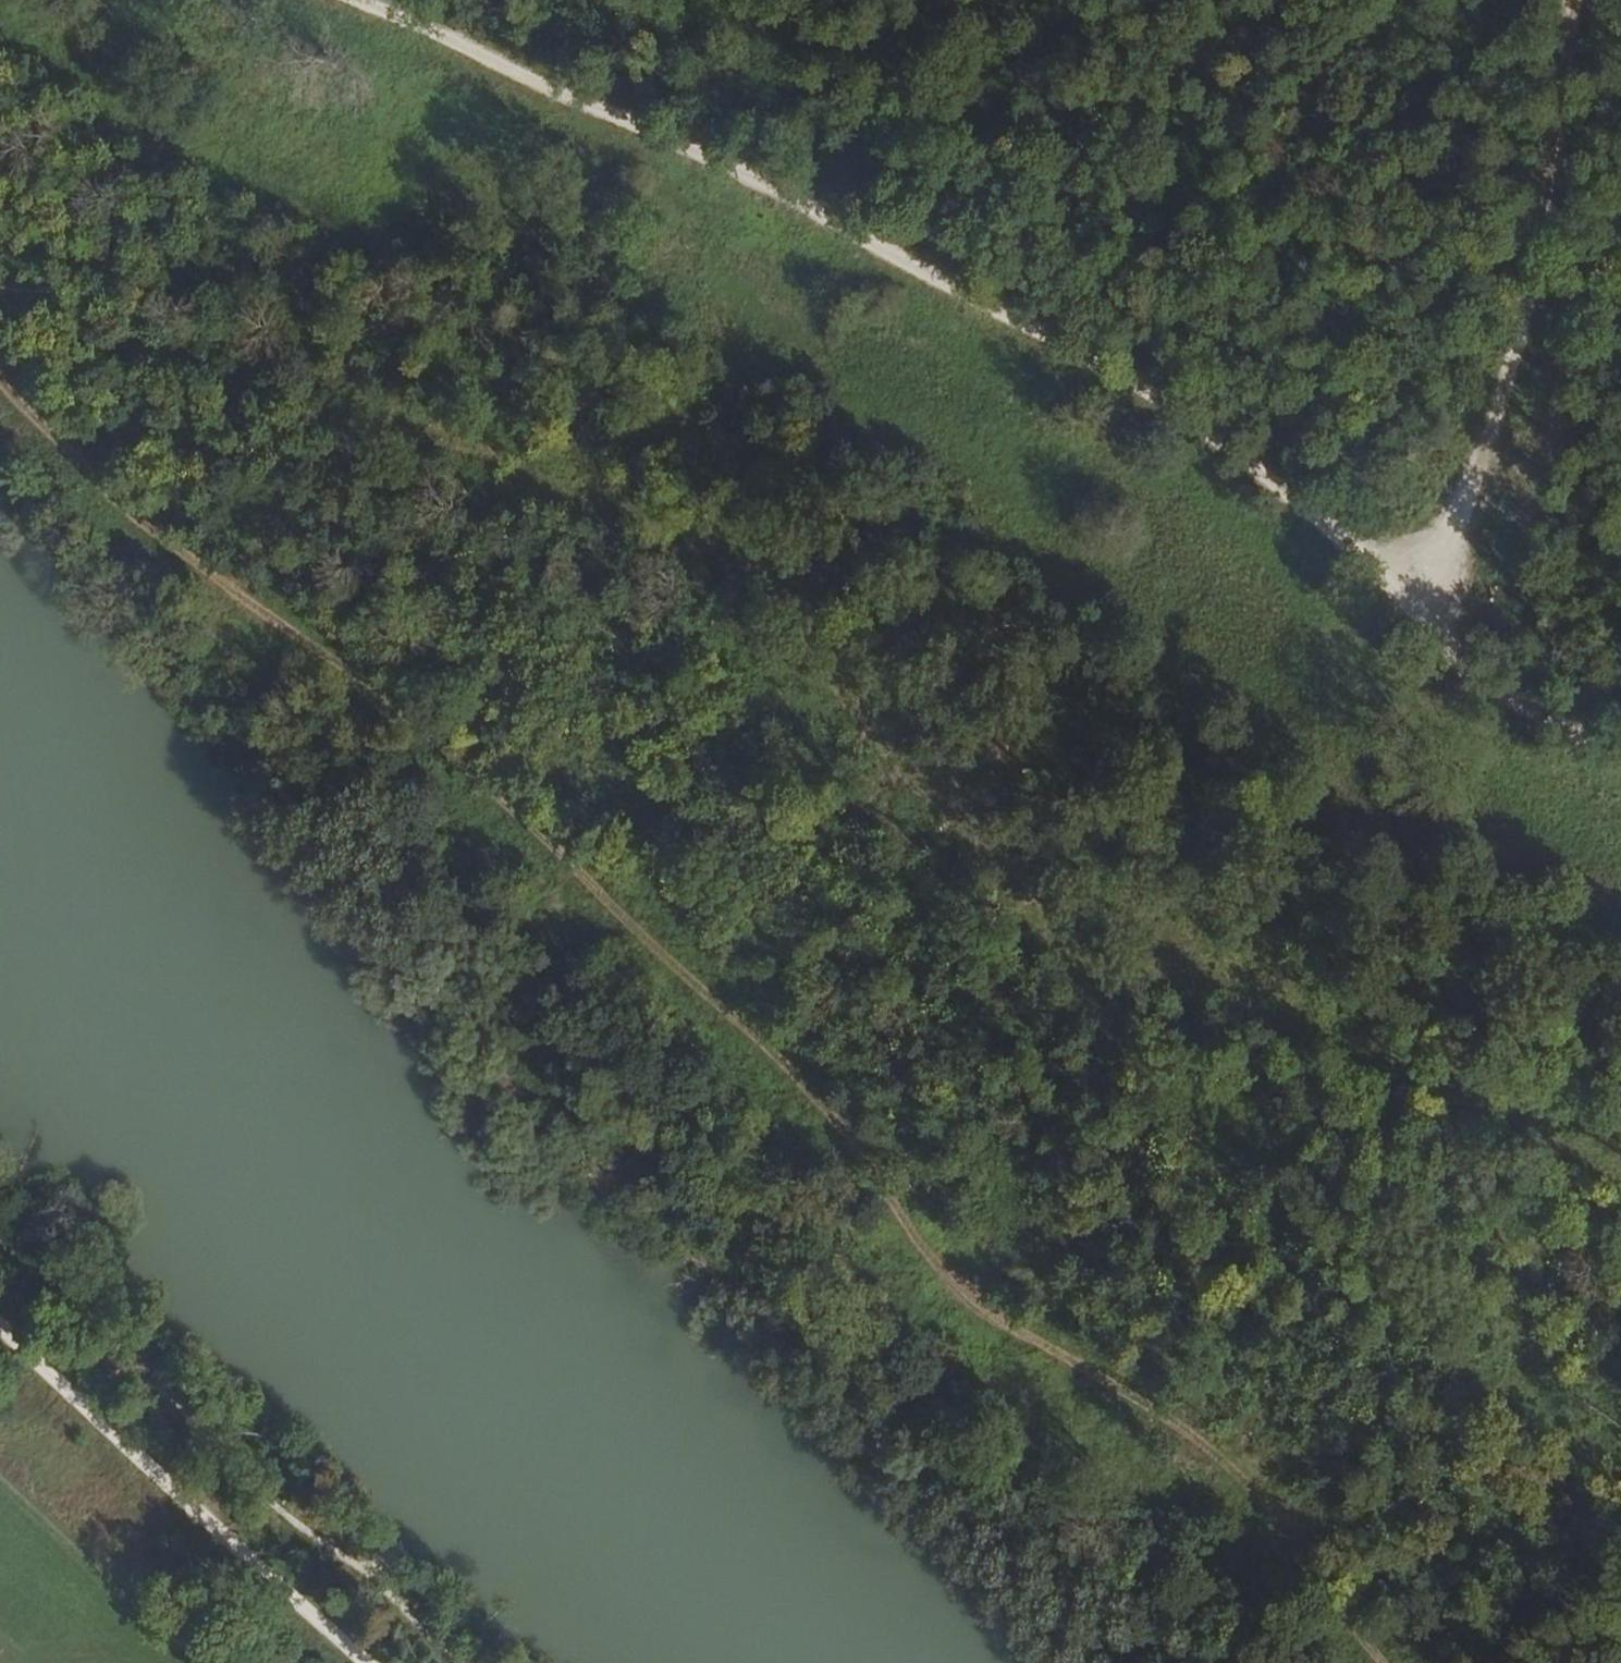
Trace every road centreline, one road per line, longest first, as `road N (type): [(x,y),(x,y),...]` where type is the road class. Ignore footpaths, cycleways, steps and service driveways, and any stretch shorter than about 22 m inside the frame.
road 1 (track): [(305,0),(1089,370),(1161,415),(1328,549),(1454,686),(1620,779)]
road 2 (track): [(0,1325),(365,1662)]

